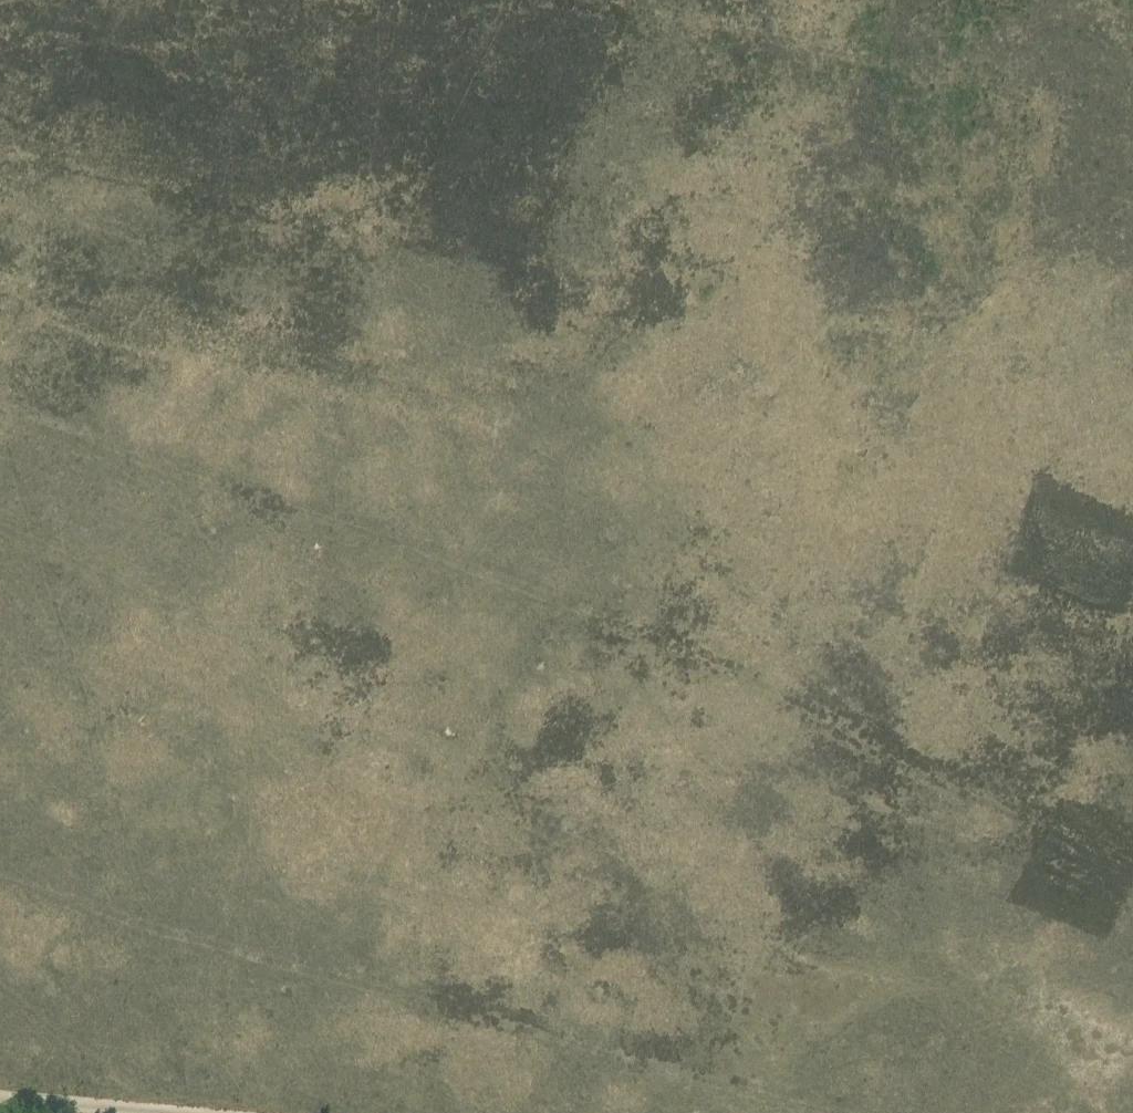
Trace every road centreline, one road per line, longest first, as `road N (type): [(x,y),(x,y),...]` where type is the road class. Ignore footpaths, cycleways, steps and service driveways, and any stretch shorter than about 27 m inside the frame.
road 1 (track): [(0,1099),(153,1112)]

